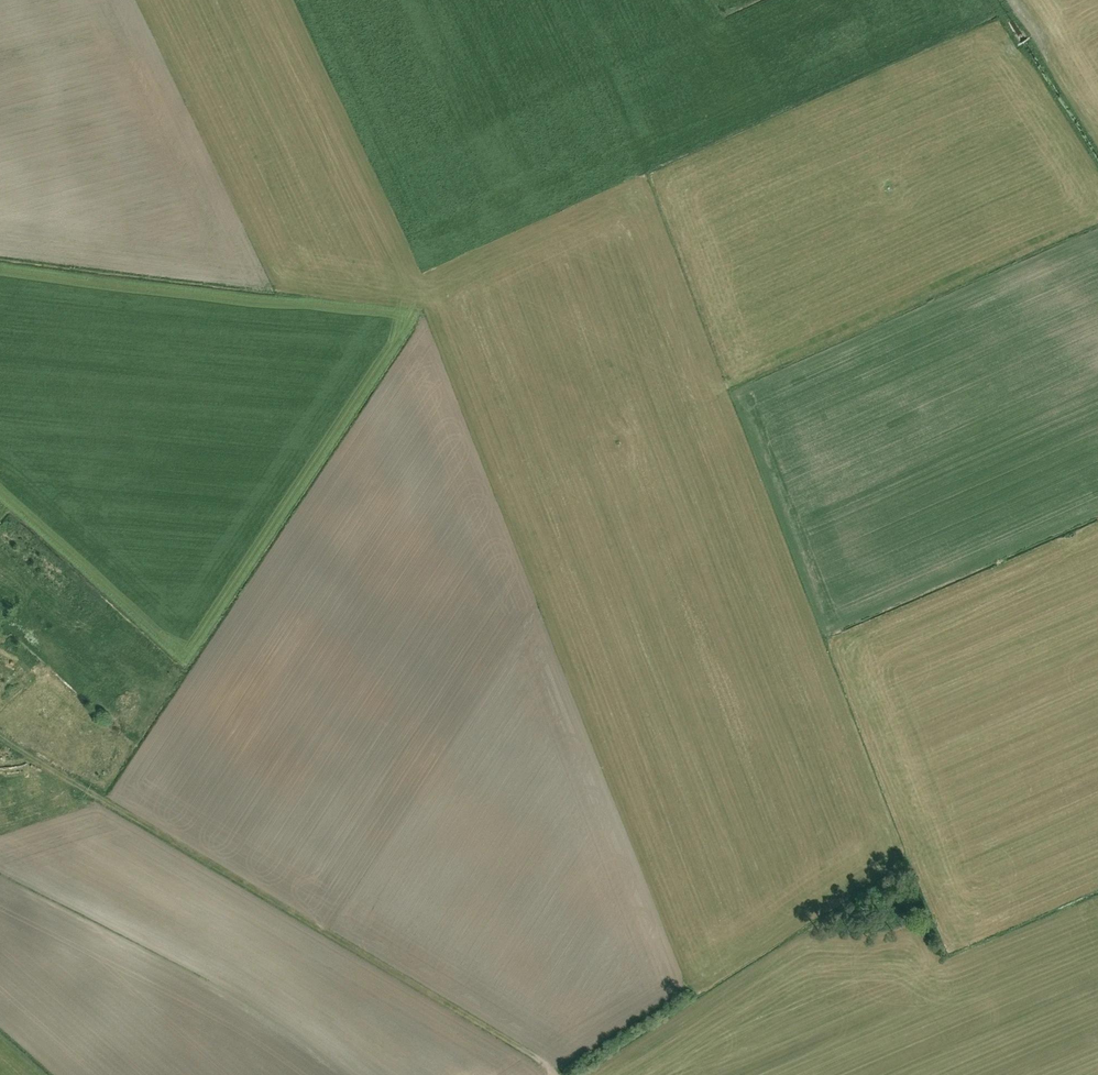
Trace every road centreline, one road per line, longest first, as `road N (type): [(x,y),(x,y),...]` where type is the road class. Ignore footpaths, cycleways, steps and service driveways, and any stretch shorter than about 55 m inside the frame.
road 1 (track): [(558,1074),(0,737)]

